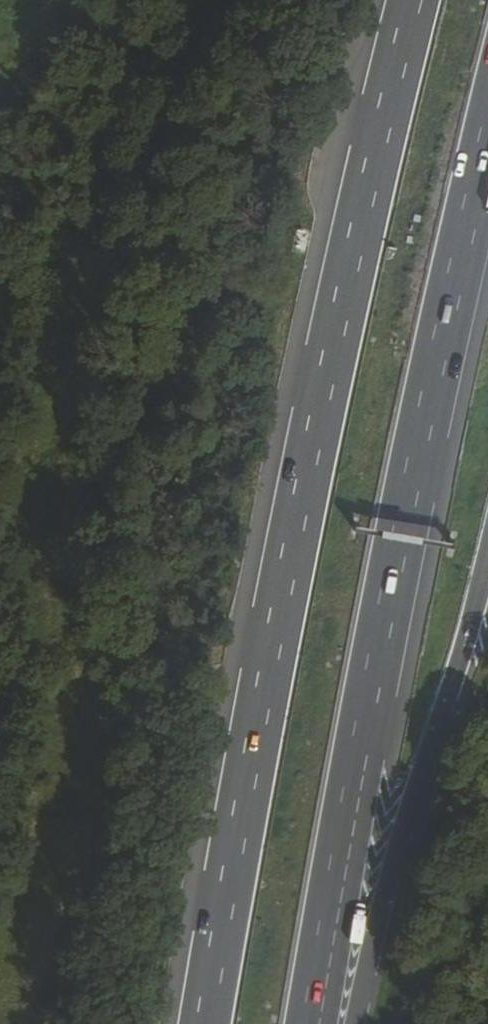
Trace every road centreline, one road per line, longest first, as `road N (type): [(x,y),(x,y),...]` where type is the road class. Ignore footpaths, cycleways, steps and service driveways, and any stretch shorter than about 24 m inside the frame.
road 1 (motorway): [(419,0),(236,807),(203,1023)]
road 2 (motorway): [(312,1023),(487,180)]
road 3 (motorway): [(364,1023),(487,569)]

